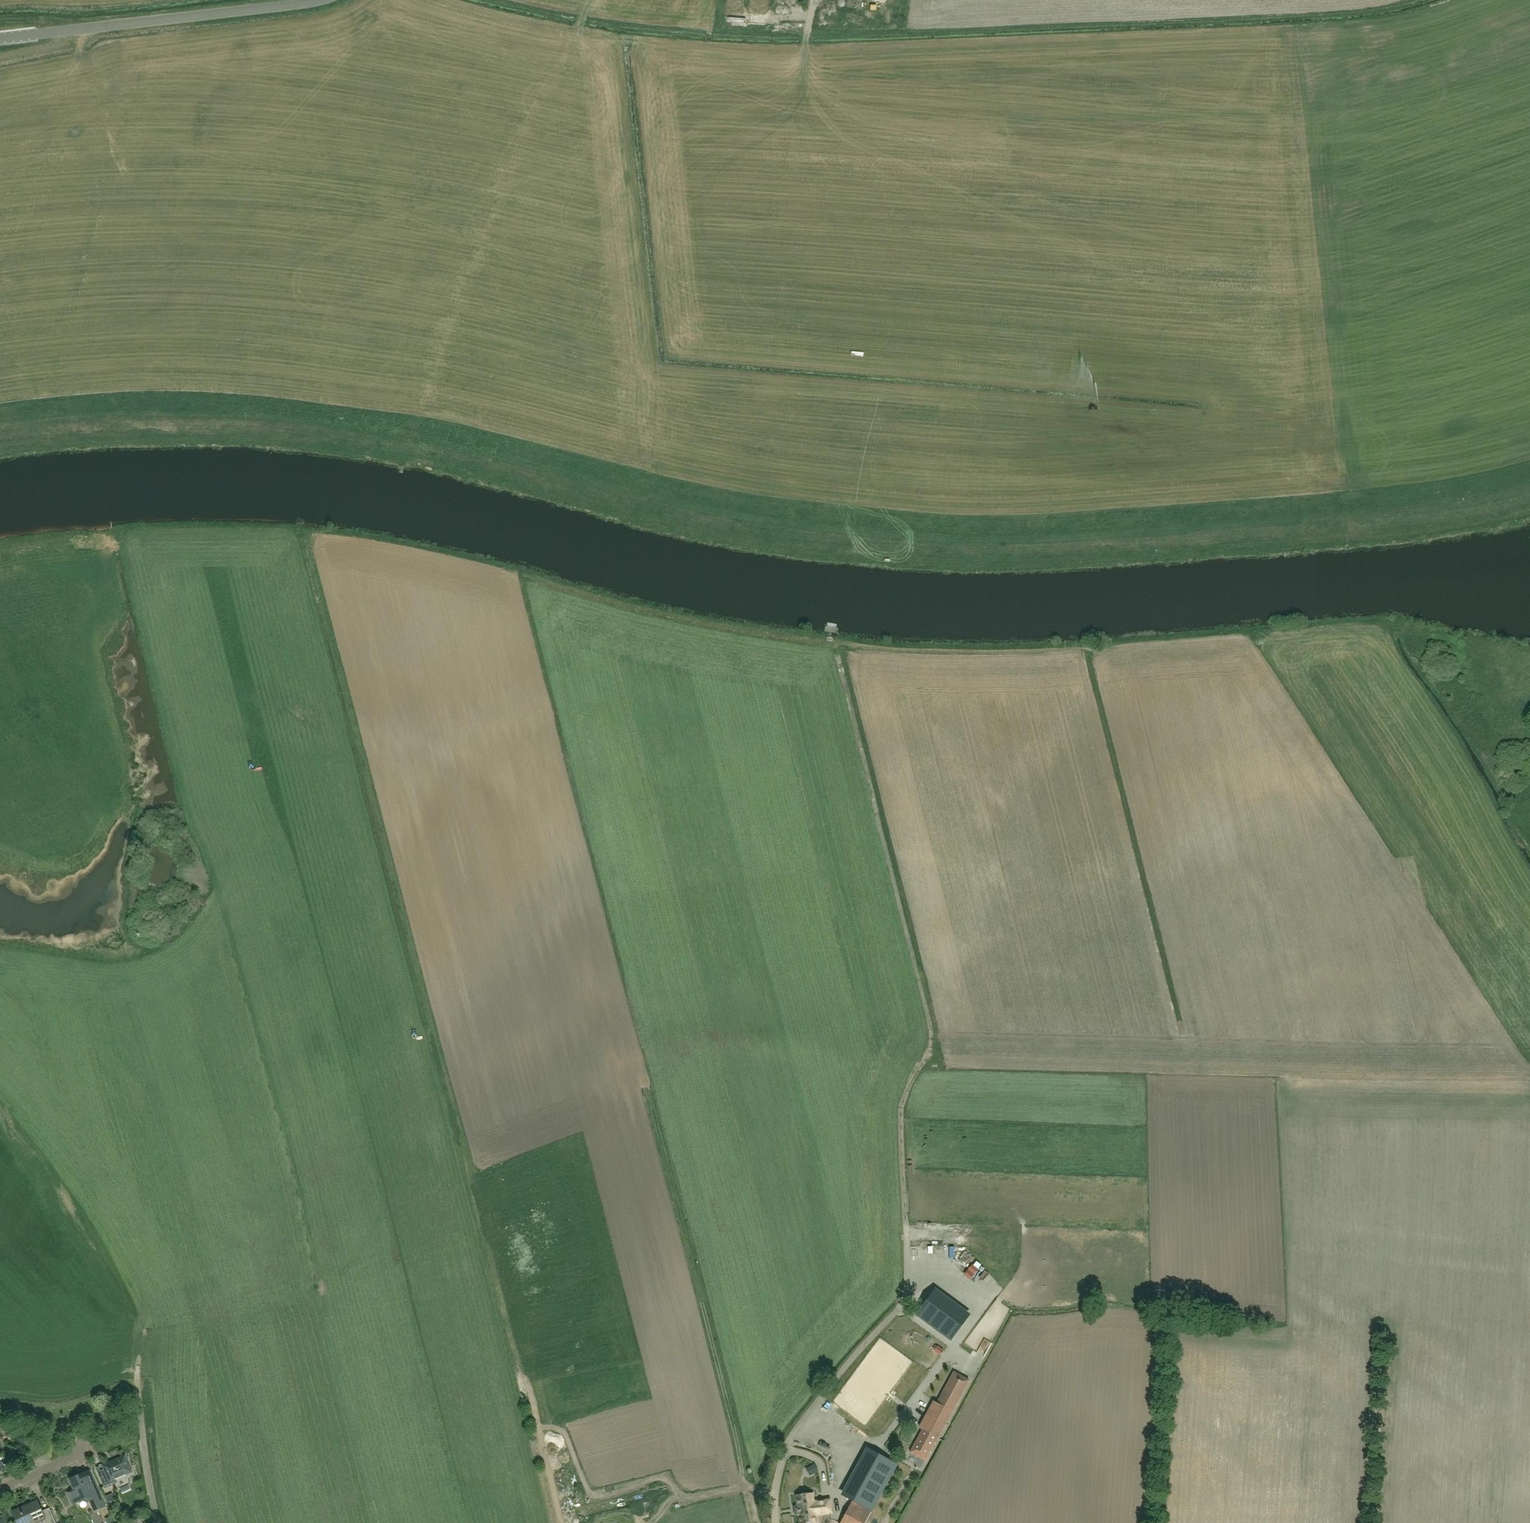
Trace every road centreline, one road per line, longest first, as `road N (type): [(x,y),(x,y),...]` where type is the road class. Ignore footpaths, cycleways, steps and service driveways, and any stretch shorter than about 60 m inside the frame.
road 1 (track): [(908,1265),(901,1105),(932,1033),(838,654)]
road 2 (unclassified): [(0,39),(323,0)]
road 3 (unclassified): [(777,1522),(776,1489),(796,1431),(899,1311),(908,1265)]

